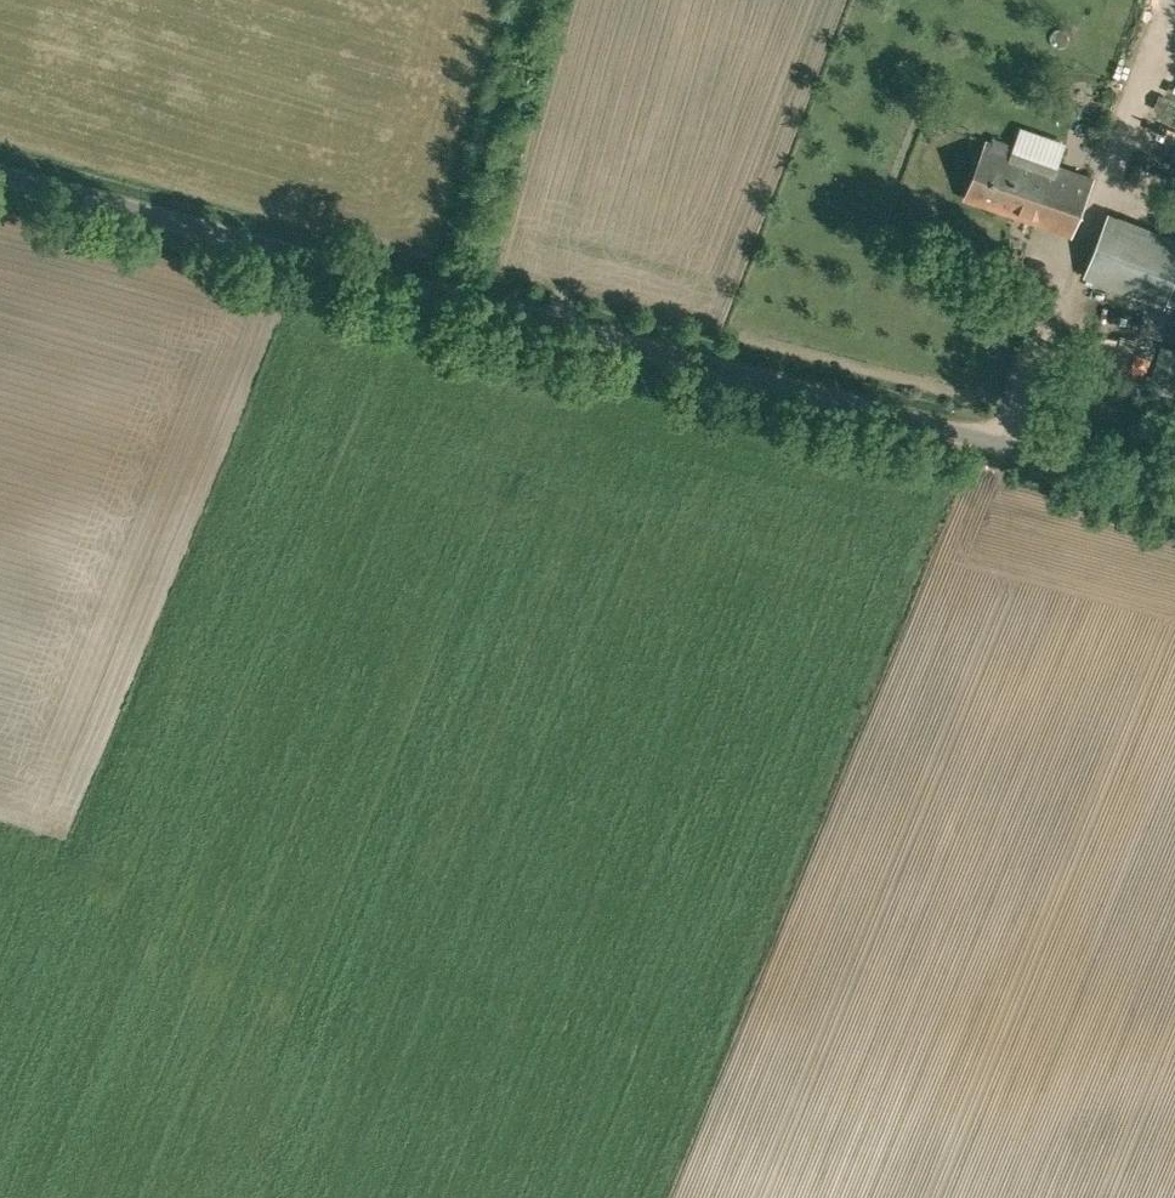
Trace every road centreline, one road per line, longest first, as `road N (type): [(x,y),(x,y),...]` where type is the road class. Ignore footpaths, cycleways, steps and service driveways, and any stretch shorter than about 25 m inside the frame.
road 1 (unclassified): [(1174,489),(0,168)]

